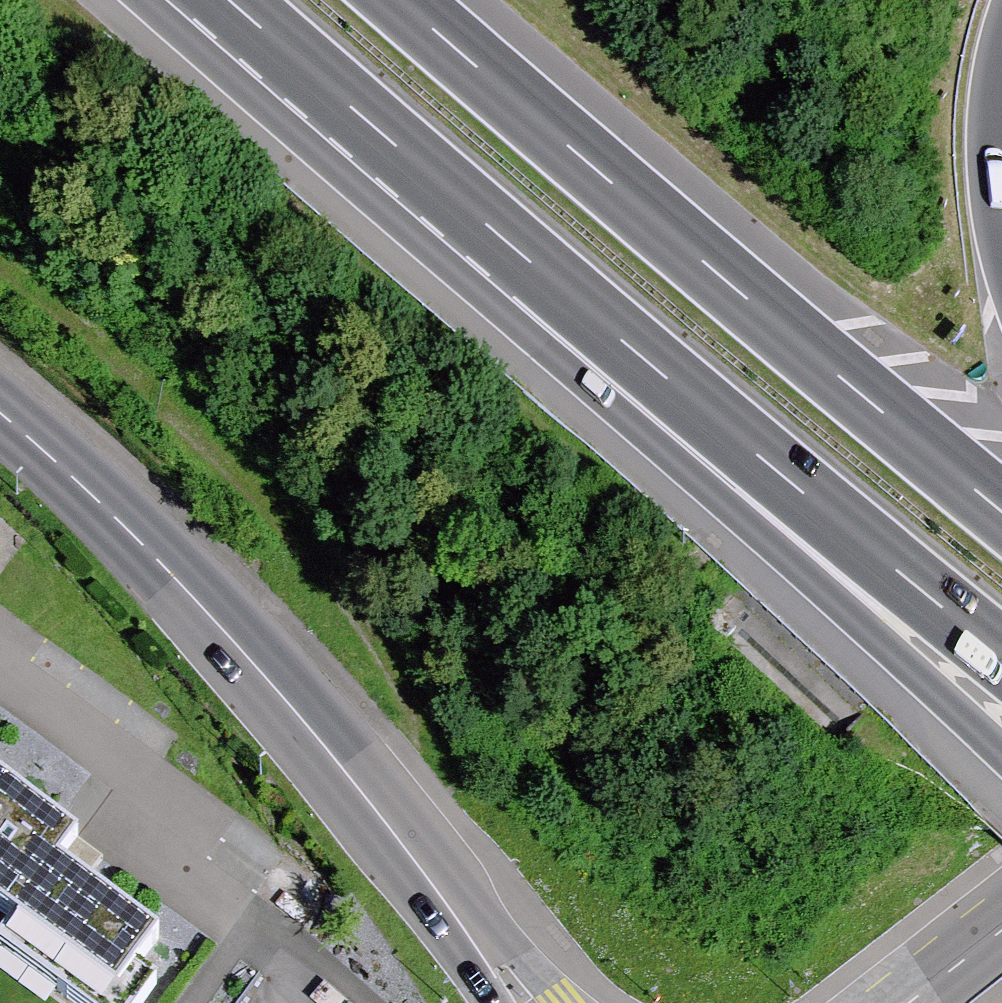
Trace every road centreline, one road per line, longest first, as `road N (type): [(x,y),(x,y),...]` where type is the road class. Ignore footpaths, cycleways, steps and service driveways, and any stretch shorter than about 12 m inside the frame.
road 1 (motorway): [(161,0),(196,51),(1001,755)]
road 2 (motorway): [(221,0),(555,291),(1001,655)]
road 3 (motorway): [(1001,512),(395,0)]
road 4 (secondary): [(0,416),(178,579),(462,921)]
road 5 (residential): [(0,665),(167,808),(246,947)]
road 6 (motorway): [(1001,285),(975,169),(980,68),(1001,8)]
road 7 (secondary): [(562,1002),(518,957),(462,921)]

